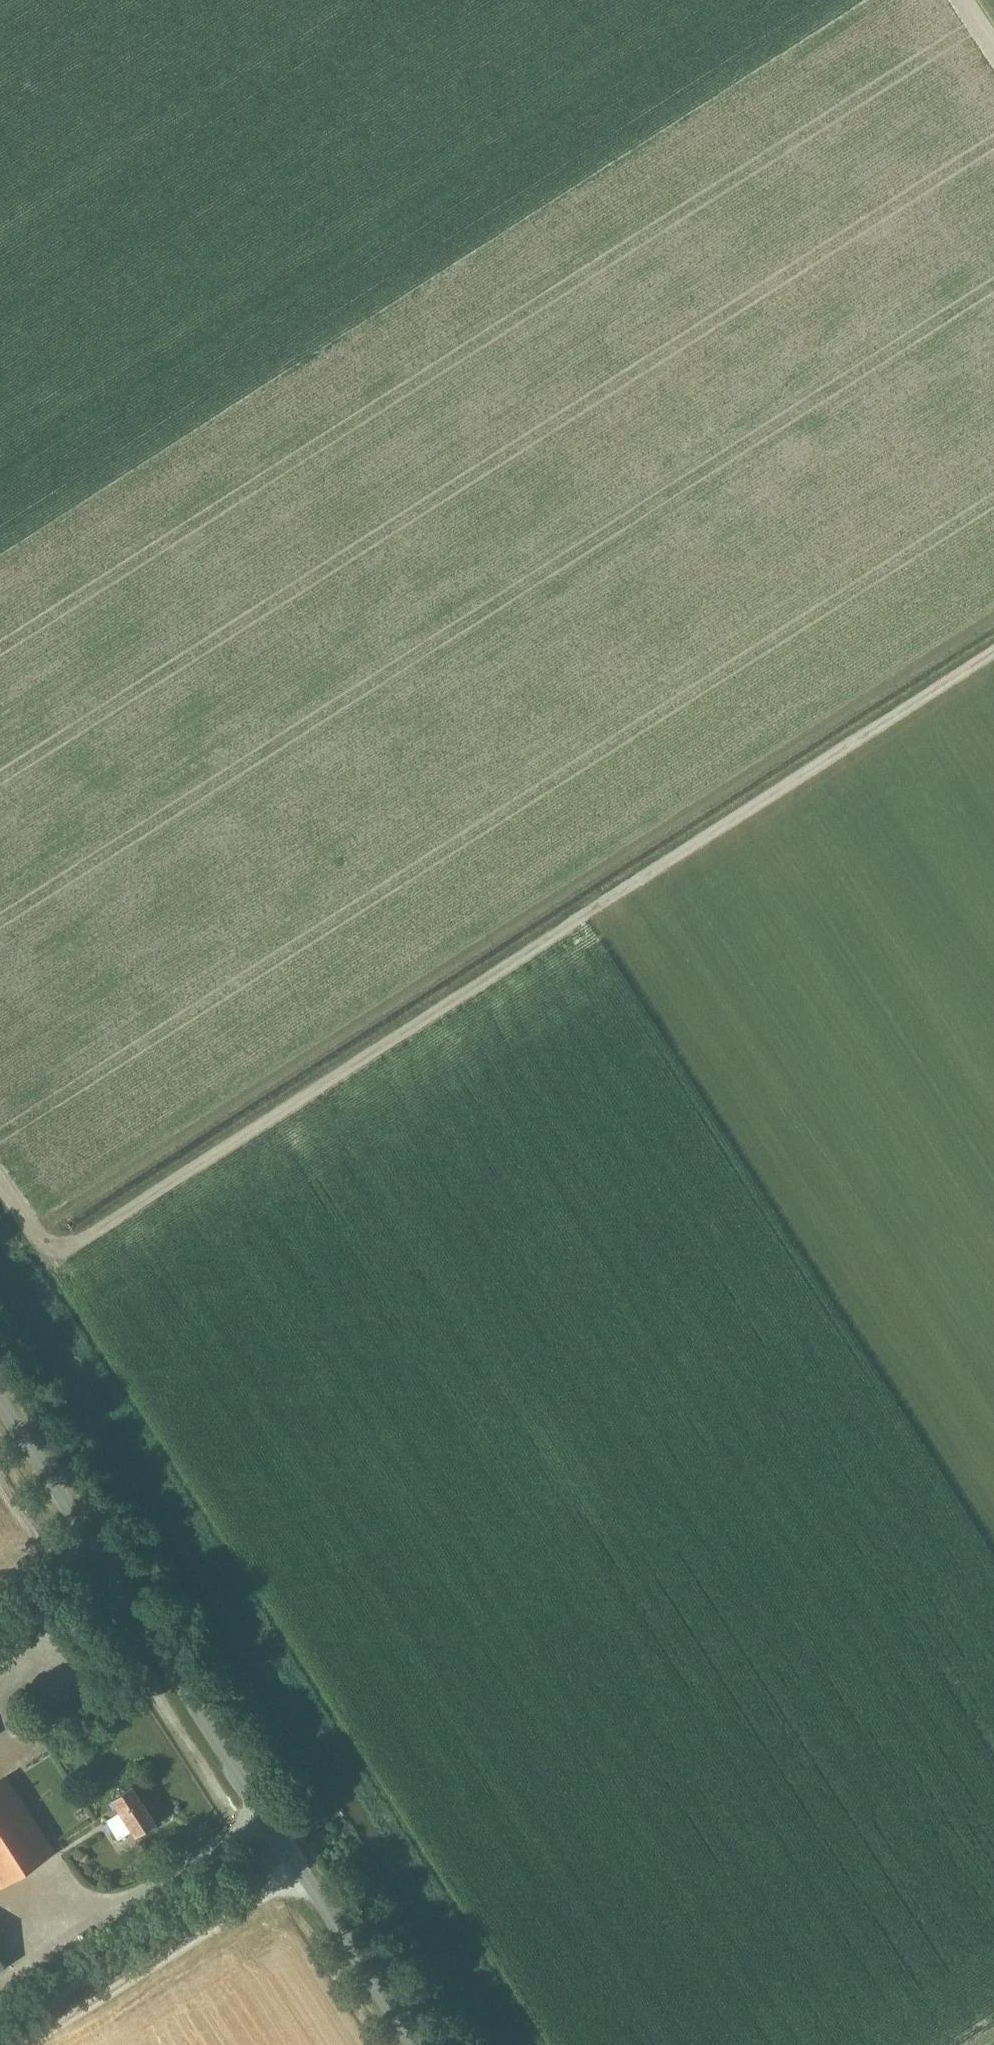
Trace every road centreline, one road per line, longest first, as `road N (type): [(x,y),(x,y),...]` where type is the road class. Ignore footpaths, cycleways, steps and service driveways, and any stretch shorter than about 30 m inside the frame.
road 1 (unclassified): [(413,2044),(0,1400)]

